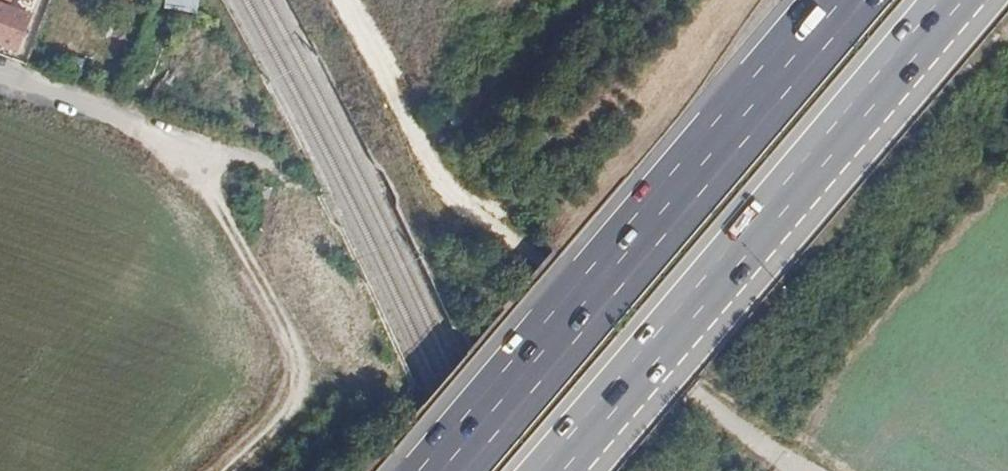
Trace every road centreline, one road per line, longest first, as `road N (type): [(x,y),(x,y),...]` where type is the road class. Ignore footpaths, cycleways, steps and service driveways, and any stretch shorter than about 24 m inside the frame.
road 1 (motorway): [(564,470),(965,0)]
road 2 (motorway): [(842,0),(442,470)]
road 3 (track): [(231,470),(288,416),(300,391),(295,352),(272,294),(183,133)]
road 4 (track): [(341,0),(447,194),(528,259)]
road 5 (unclassified): [(275,161),(0,71)]
road 6 (track): [(427,159),(448,125),(578,0)]

